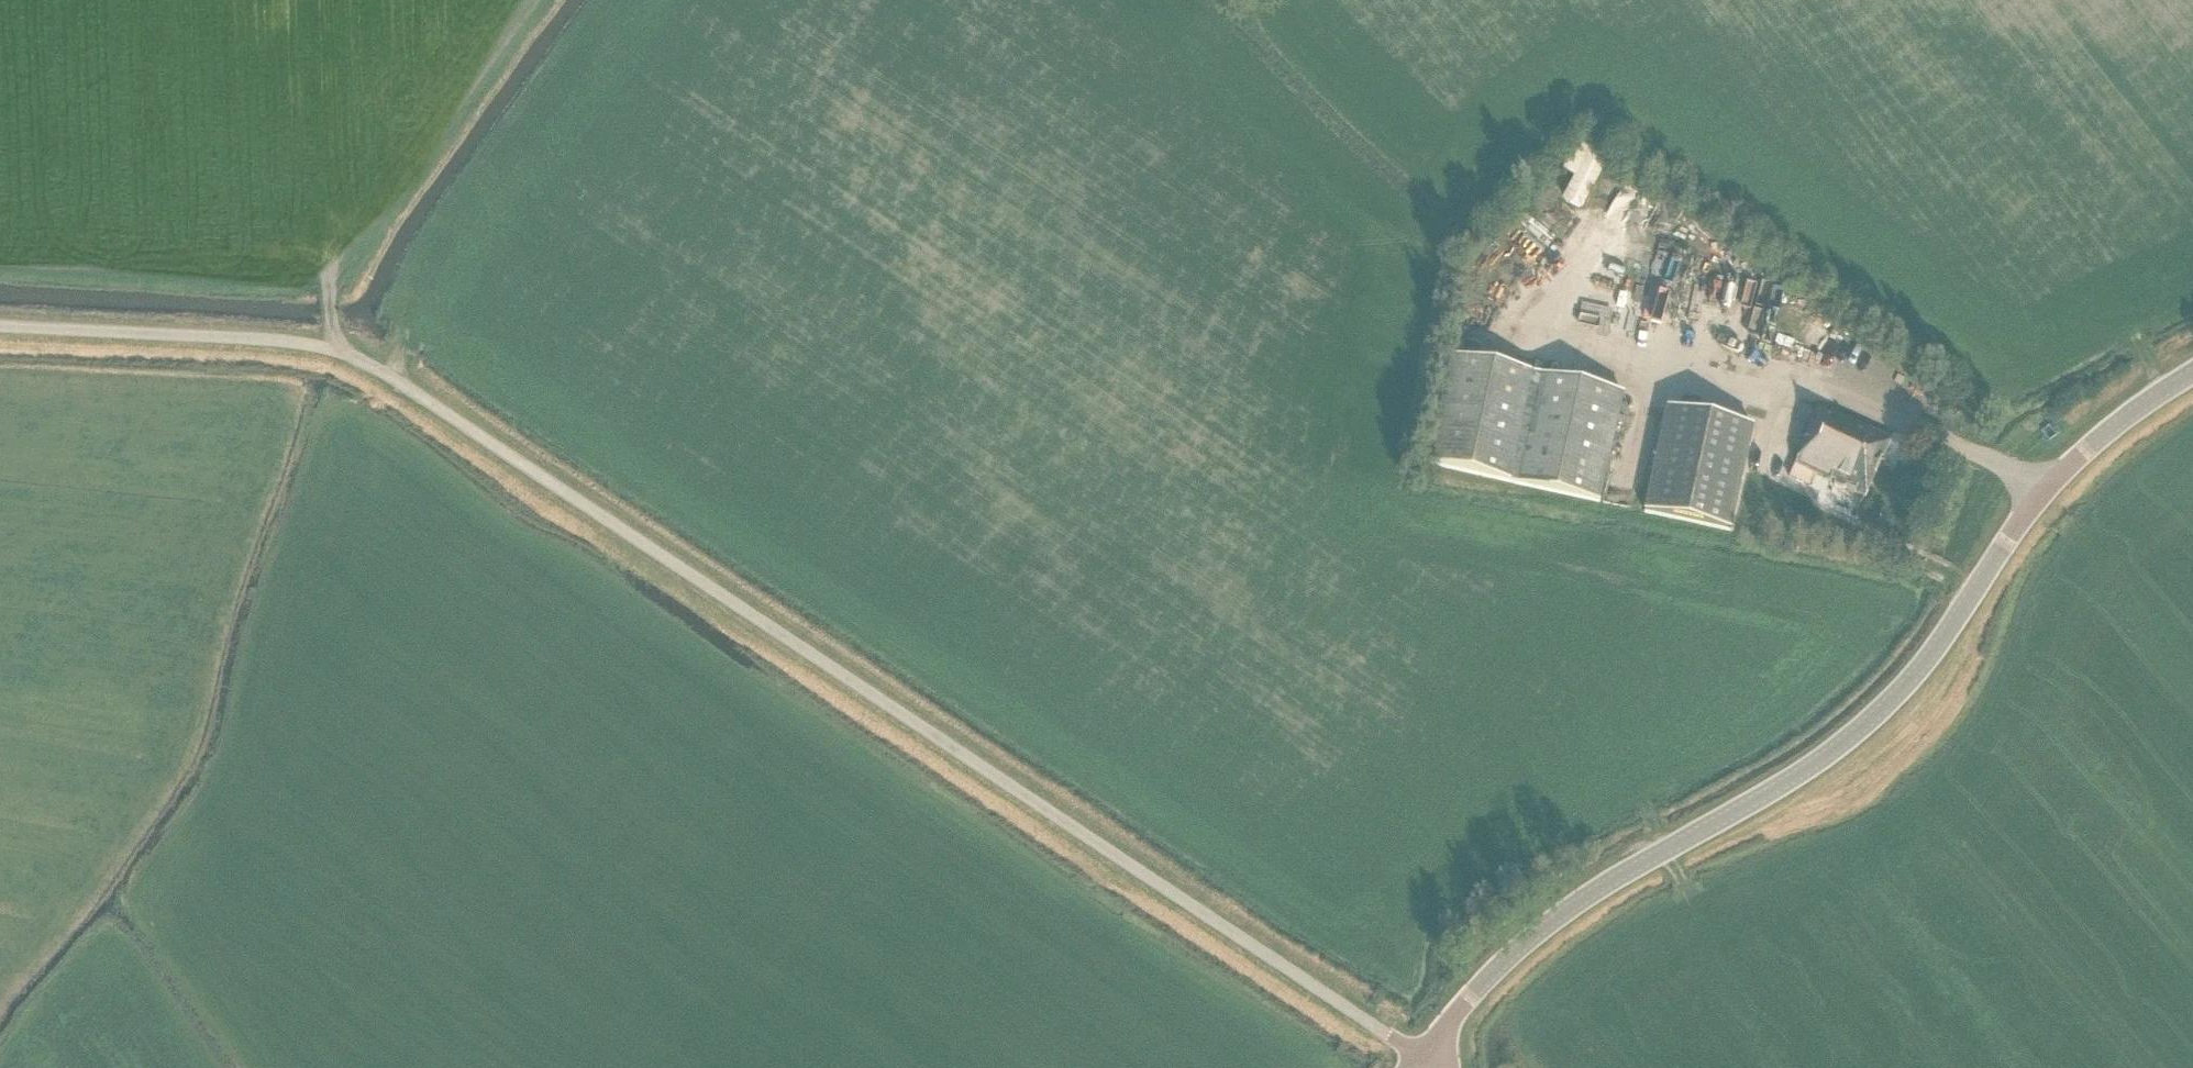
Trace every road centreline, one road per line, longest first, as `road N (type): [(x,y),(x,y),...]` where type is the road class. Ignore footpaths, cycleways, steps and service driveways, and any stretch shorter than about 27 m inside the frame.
road 1 (unclassified): [(1419,1058),(369,366),(282,343),(0,328)]
road 2 (tertiary): [(1428,1047),(1555,919),(1764,798),(1860,732),(1934,652),(2045,492),(2126,419),(2192,375)]

